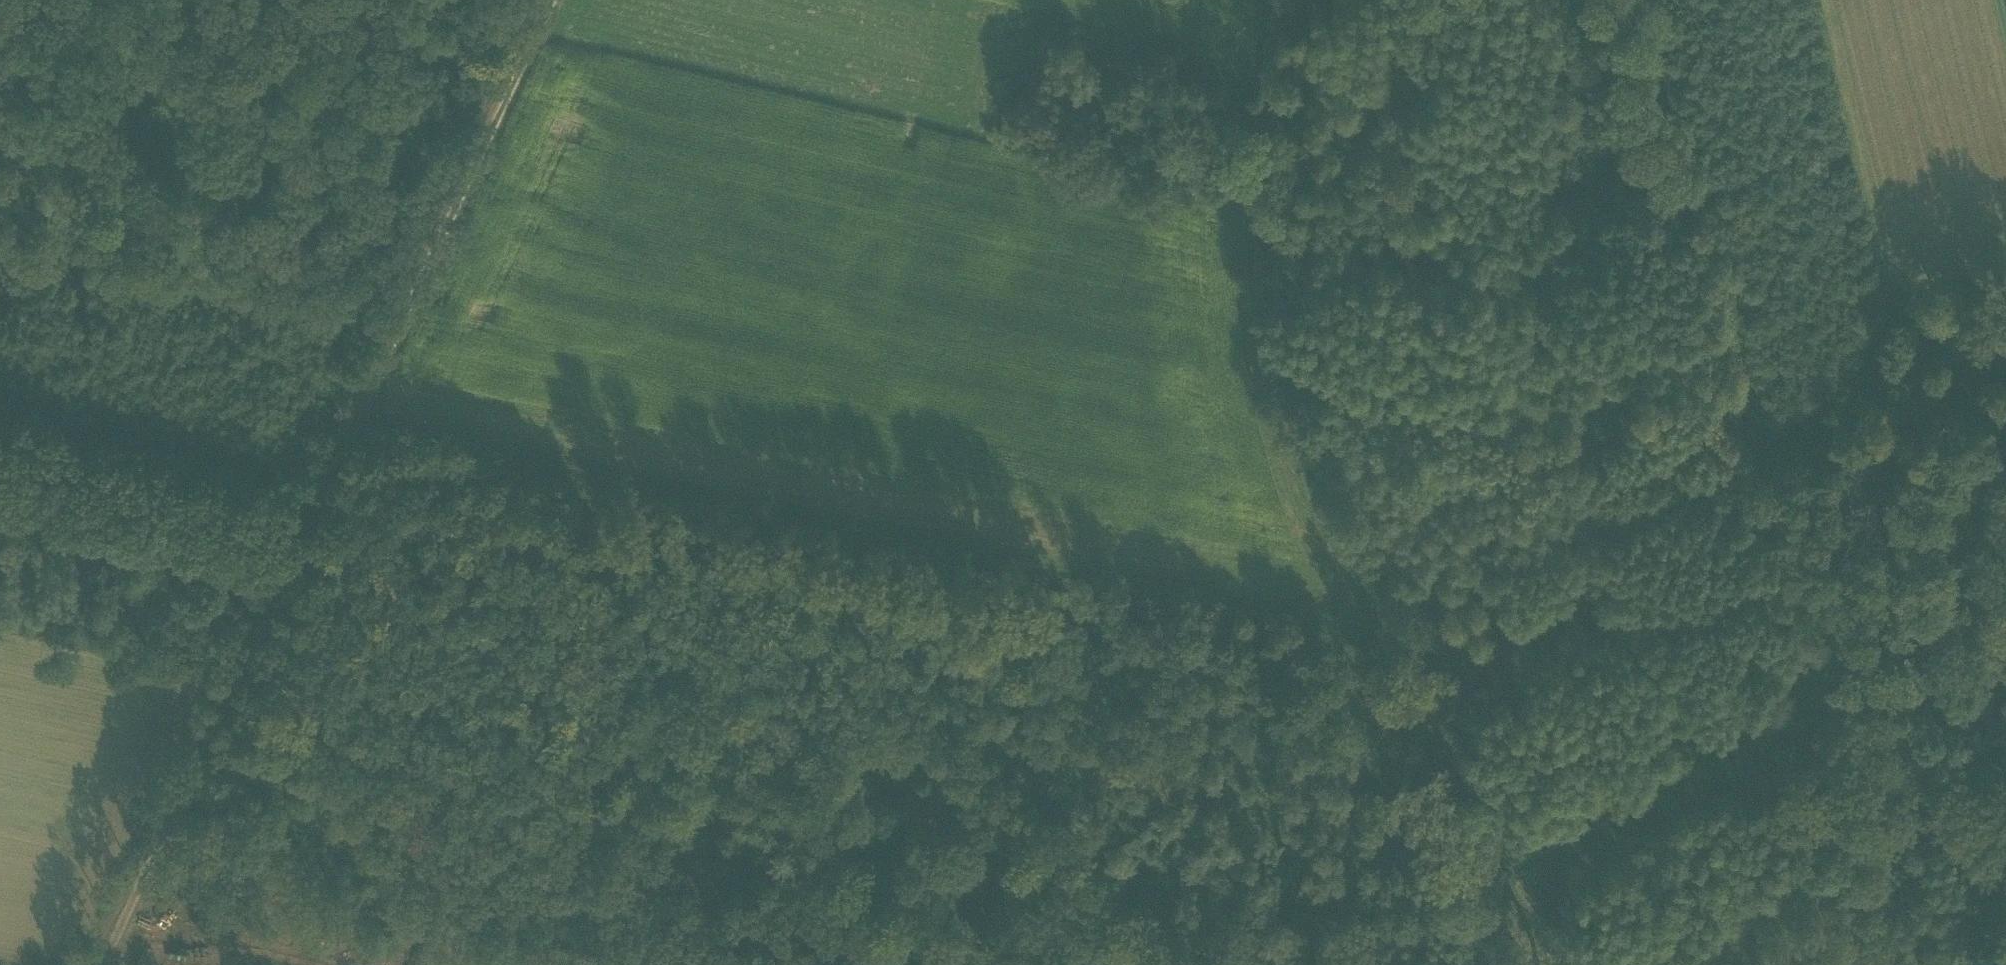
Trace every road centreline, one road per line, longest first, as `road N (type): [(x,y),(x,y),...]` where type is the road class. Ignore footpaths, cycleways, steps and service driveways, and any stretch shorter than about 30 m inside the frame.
road 1 (track): [(107,964),(549,0)]
road 2 (track): [(1645,20),(1762,443),(1857,642),(2005,891)]

